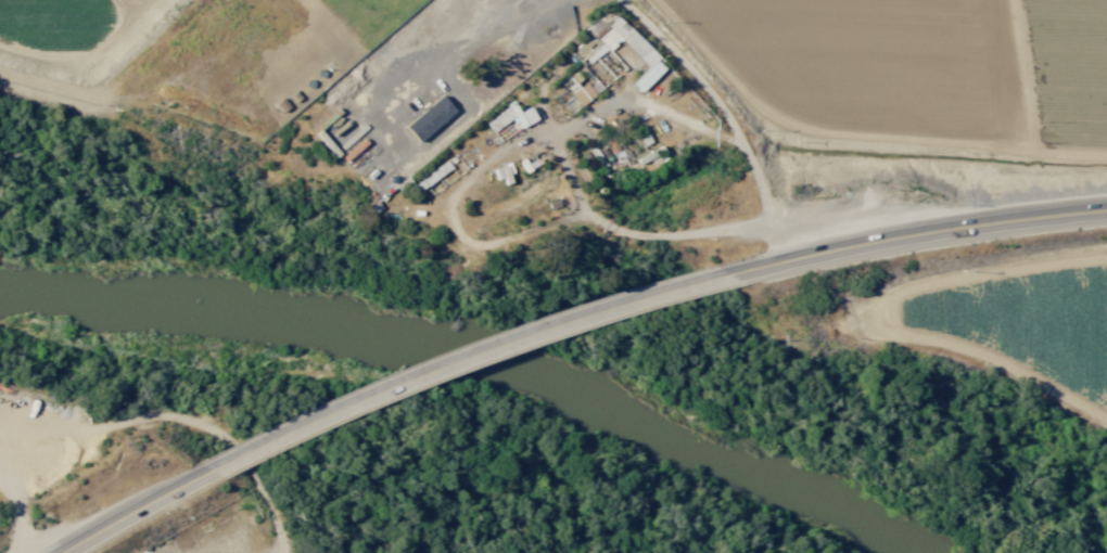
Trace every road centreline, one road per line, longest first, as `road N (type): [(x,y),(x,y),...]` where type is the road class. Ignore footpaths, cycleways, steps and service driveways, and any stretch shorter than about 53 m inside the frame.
road 1 (secondary): [(212,466),(329,408),(539,327),(729,275)]
road 2 (secondary): [(729,275),(895,231),(1106,209)]
road 3 (secondary): [(55,552),(212,466)]

